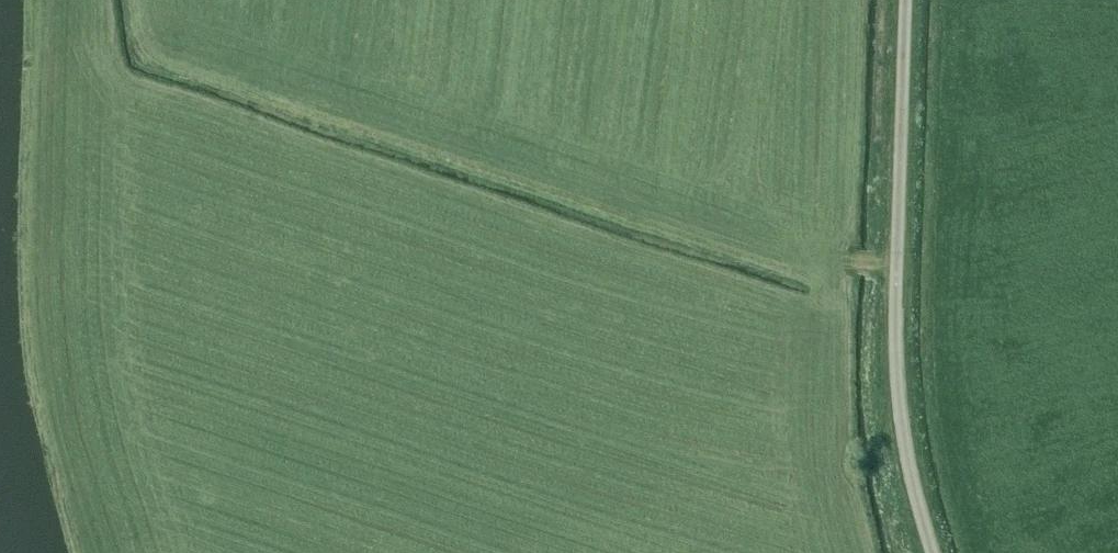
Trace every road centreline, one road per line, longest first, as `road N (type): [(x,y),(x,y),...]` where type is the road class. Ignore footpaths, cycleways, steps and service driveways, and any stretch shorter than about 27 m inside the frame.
road 1 (unclassified): [(932,552),(898,400),(904,0)]

